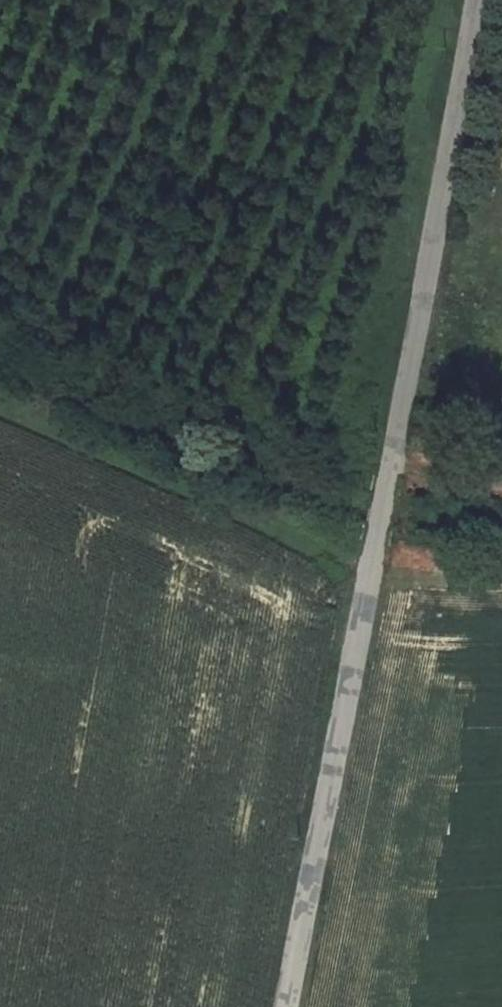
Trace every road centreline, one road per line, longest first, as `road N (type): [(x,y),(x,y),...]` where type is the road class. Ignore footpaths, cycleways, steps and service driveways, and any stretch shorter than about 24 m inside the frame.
road 1 (unclassified): [(475,0),(374,552),(323,887),(295,1006)]
road 2 (track): [(0,406),(371,569)]

